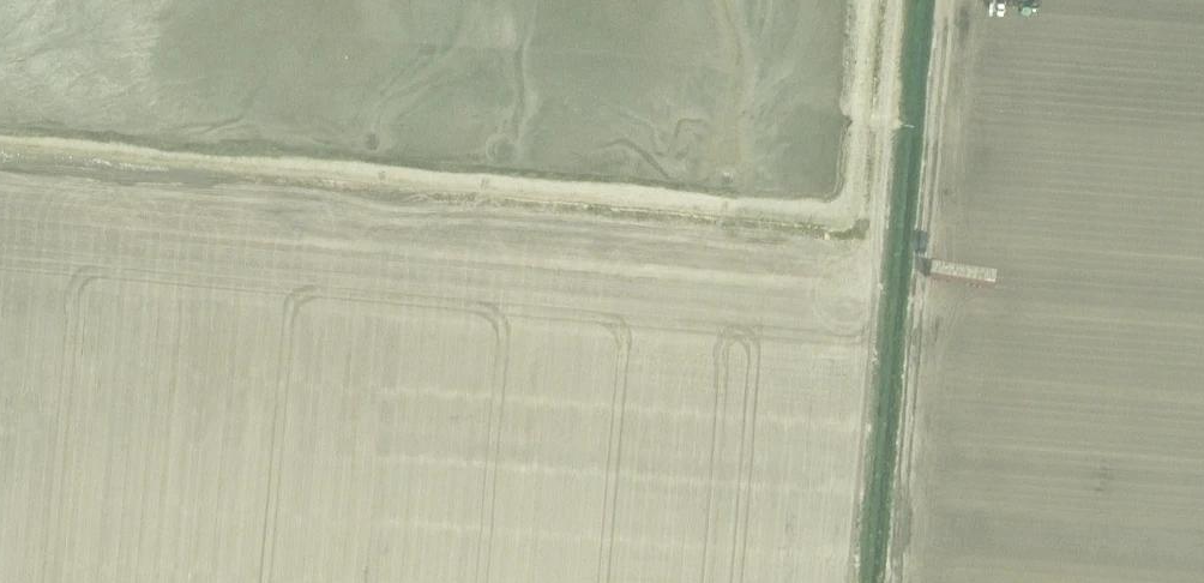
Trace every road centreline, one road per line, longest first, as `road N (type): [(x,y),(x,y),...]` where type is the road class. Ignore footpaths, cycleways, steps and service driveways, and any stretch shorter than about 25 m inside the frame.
road 1 (track): [(942,0),(892,582)]

